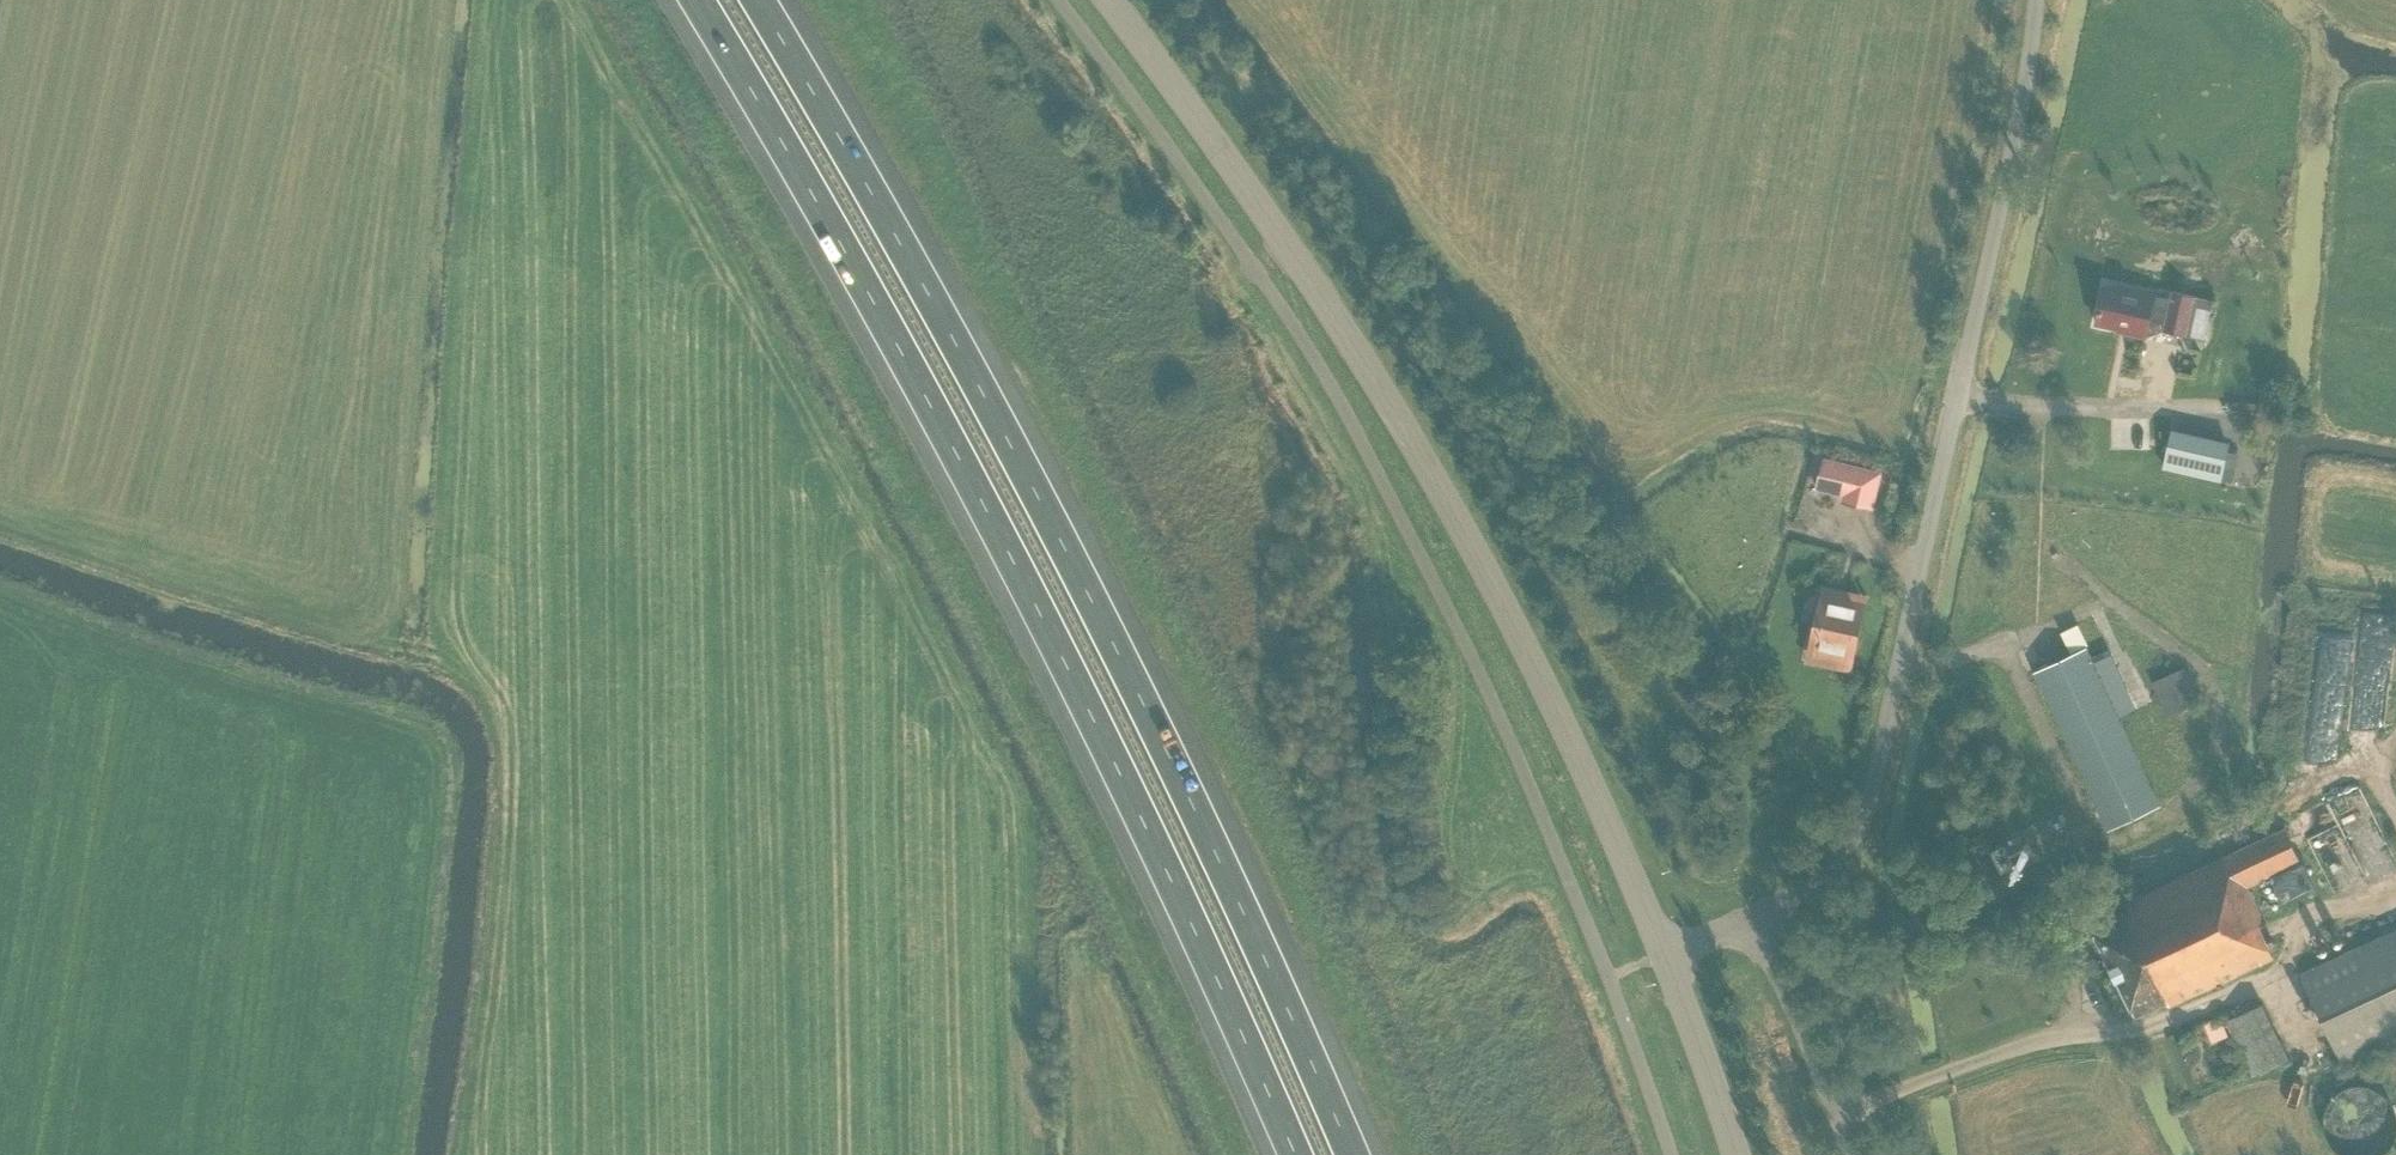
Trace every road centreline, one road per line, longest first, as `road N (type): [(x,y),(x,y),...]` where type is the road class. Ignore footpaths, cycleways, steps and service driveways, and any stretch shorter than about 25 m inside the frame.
road 1 (motorway): [(696,0),(910,371),(1089,720),(1291,1154)]
road 2 (motorway): [(1370,1154),(1151,684),(976,353),(775,0)]
road 3 (tertiary): [(1667,953),(1541,688),(1389,416),(1278,243),(1102,0)]
road 4 (unclassified): [(1754,919),(1811,880),(1863,822),(2011,178),(2036,0)]
road 5 (unclassified): [(1851,1154),(1754,919)]
road 6 (tertiary): [(1736,1154),(1667,953)]

